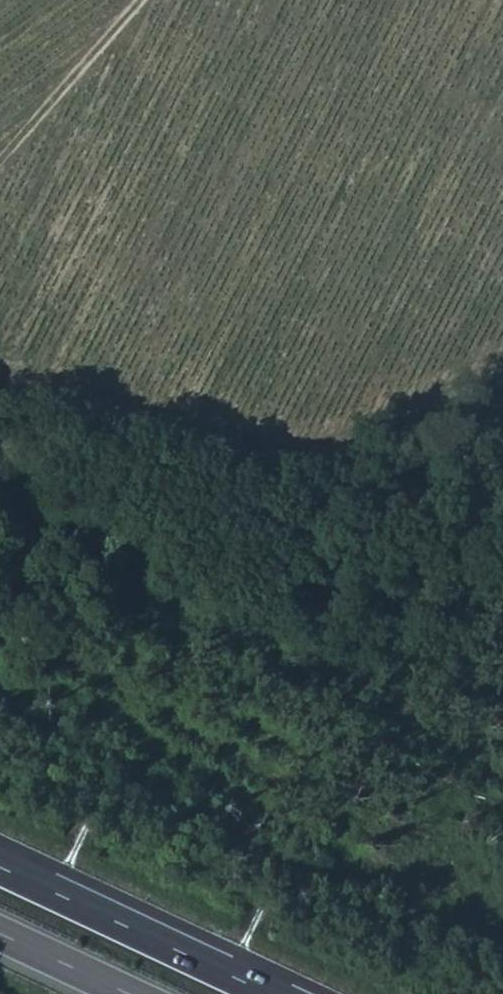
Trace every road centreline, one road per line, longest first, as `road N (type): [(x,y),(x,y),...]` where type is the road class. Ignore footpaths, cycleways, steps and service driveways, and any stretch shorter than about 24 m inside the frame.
road 1 (track): [(502,365),(307,447),(238,444),(0,364)]
road 2 (trunk): [(267,993),(0,868)]
road 3 (track): [(0,160),(142,0)]
road 4 (trunk): [(0,934),(127,993)]

